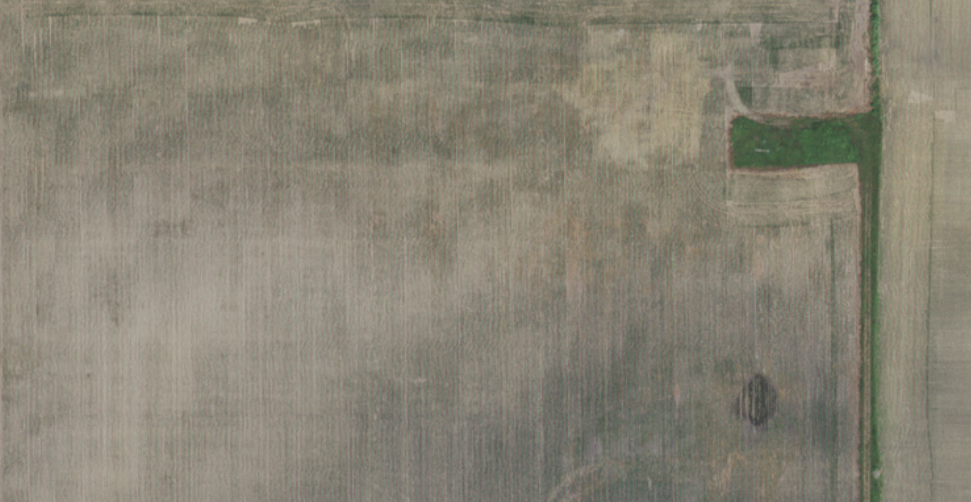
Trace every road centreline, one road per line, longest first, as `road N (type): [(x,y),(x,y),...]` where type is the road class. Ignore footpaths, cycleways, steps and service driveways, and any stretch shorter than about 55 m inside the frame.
road 1 (residential): [(891,501),(888,0)]

